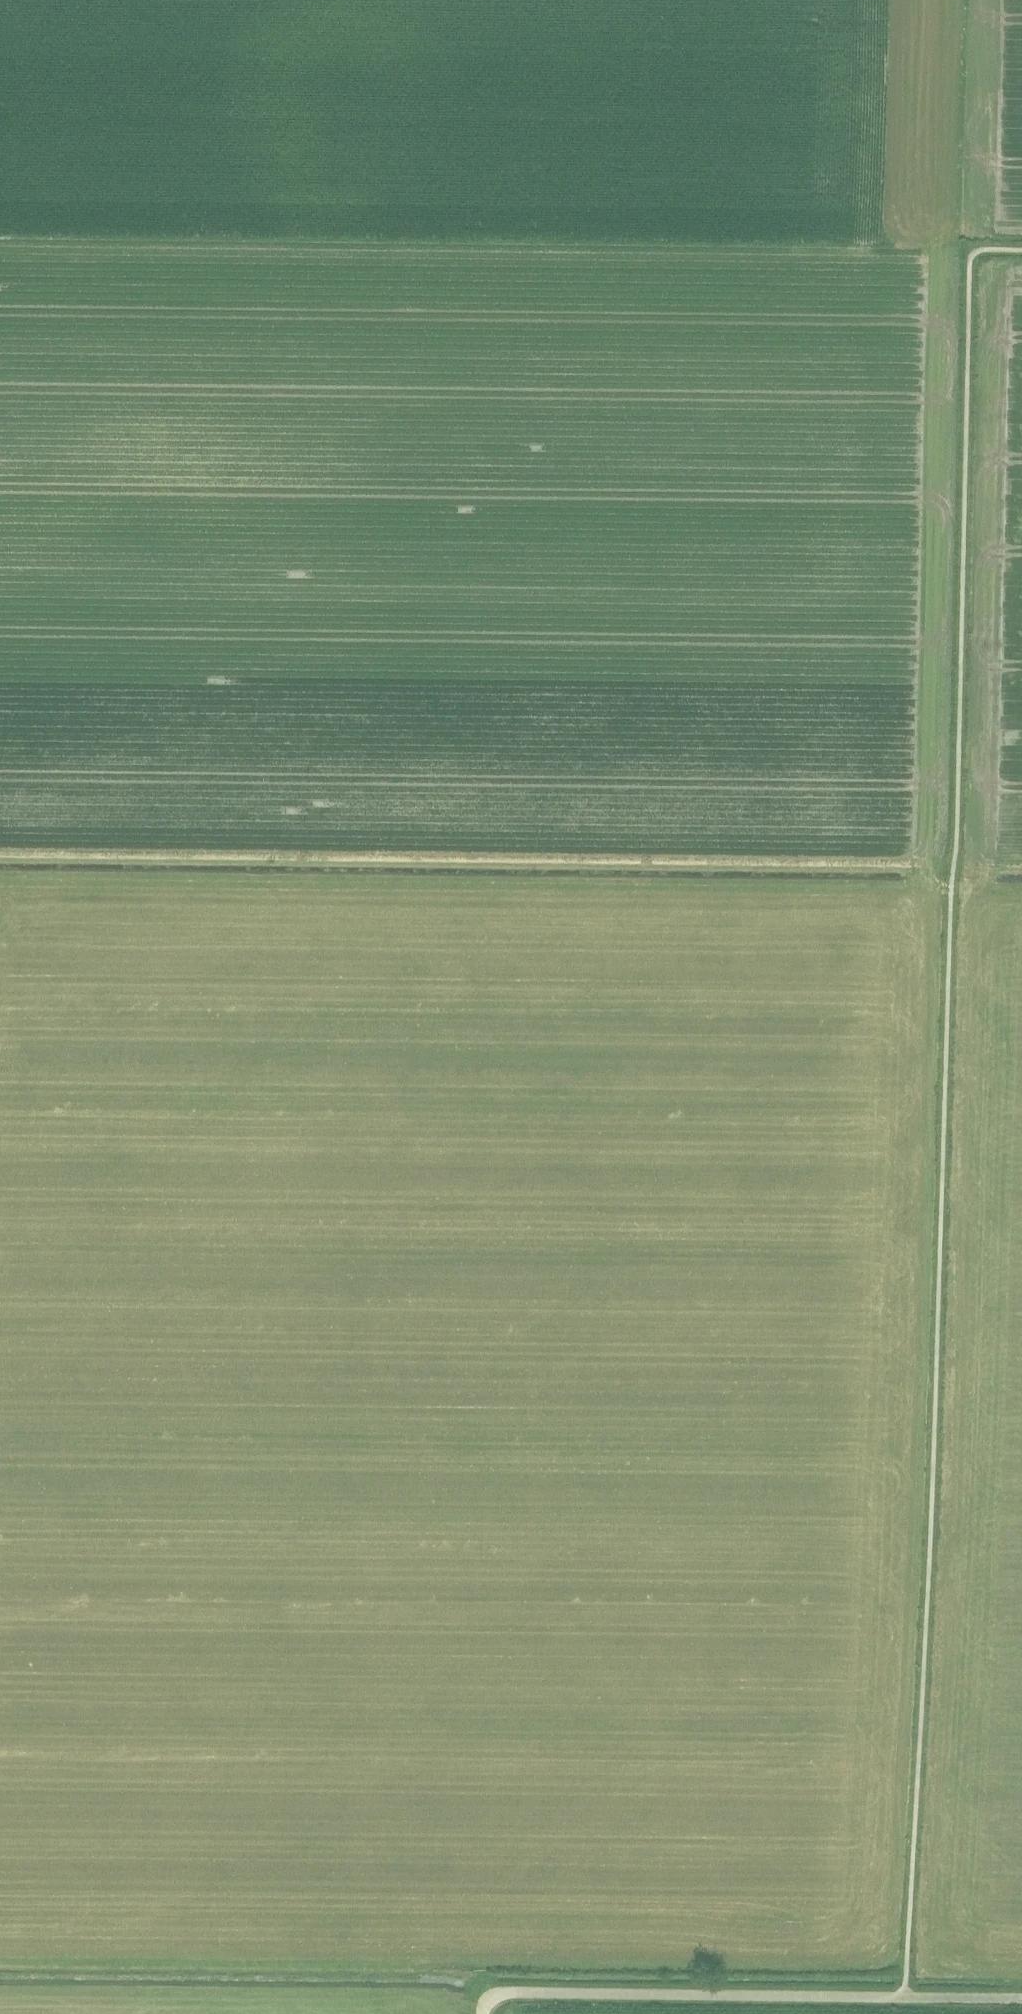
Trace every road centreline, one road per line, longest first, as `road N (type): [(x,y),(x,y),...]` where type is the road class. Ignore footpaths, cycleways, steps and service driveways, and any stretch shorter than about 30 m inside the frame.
road 1 (unclassified): [(486,2013),(494,1998),(505,1994),(905,1996)]

